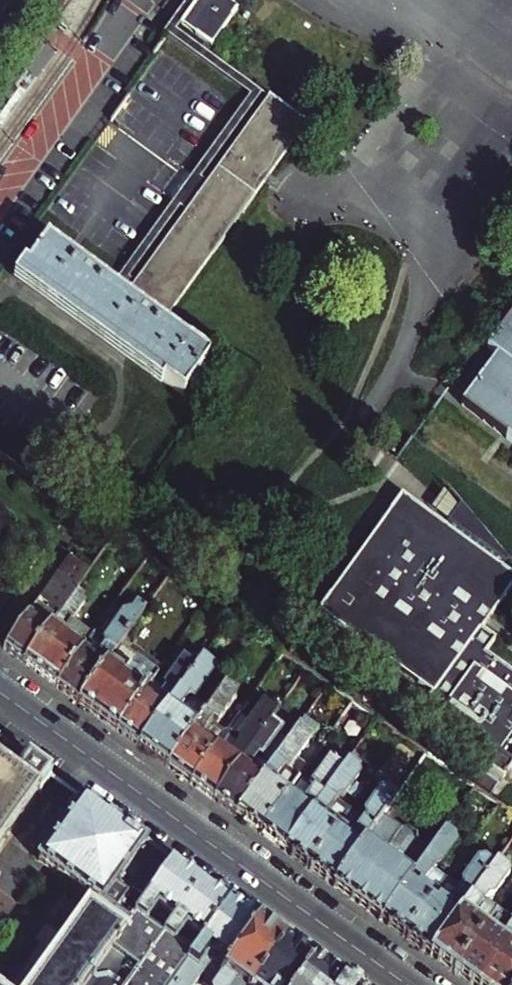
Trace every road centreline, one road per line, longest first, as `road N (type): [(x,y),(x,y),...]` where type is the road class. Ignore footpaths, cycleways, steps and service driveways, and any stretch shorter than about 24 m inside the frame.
road 1 (residential): [(407,984),(0,693)]
road 2 (residential): [(0,176),(129,0)]

